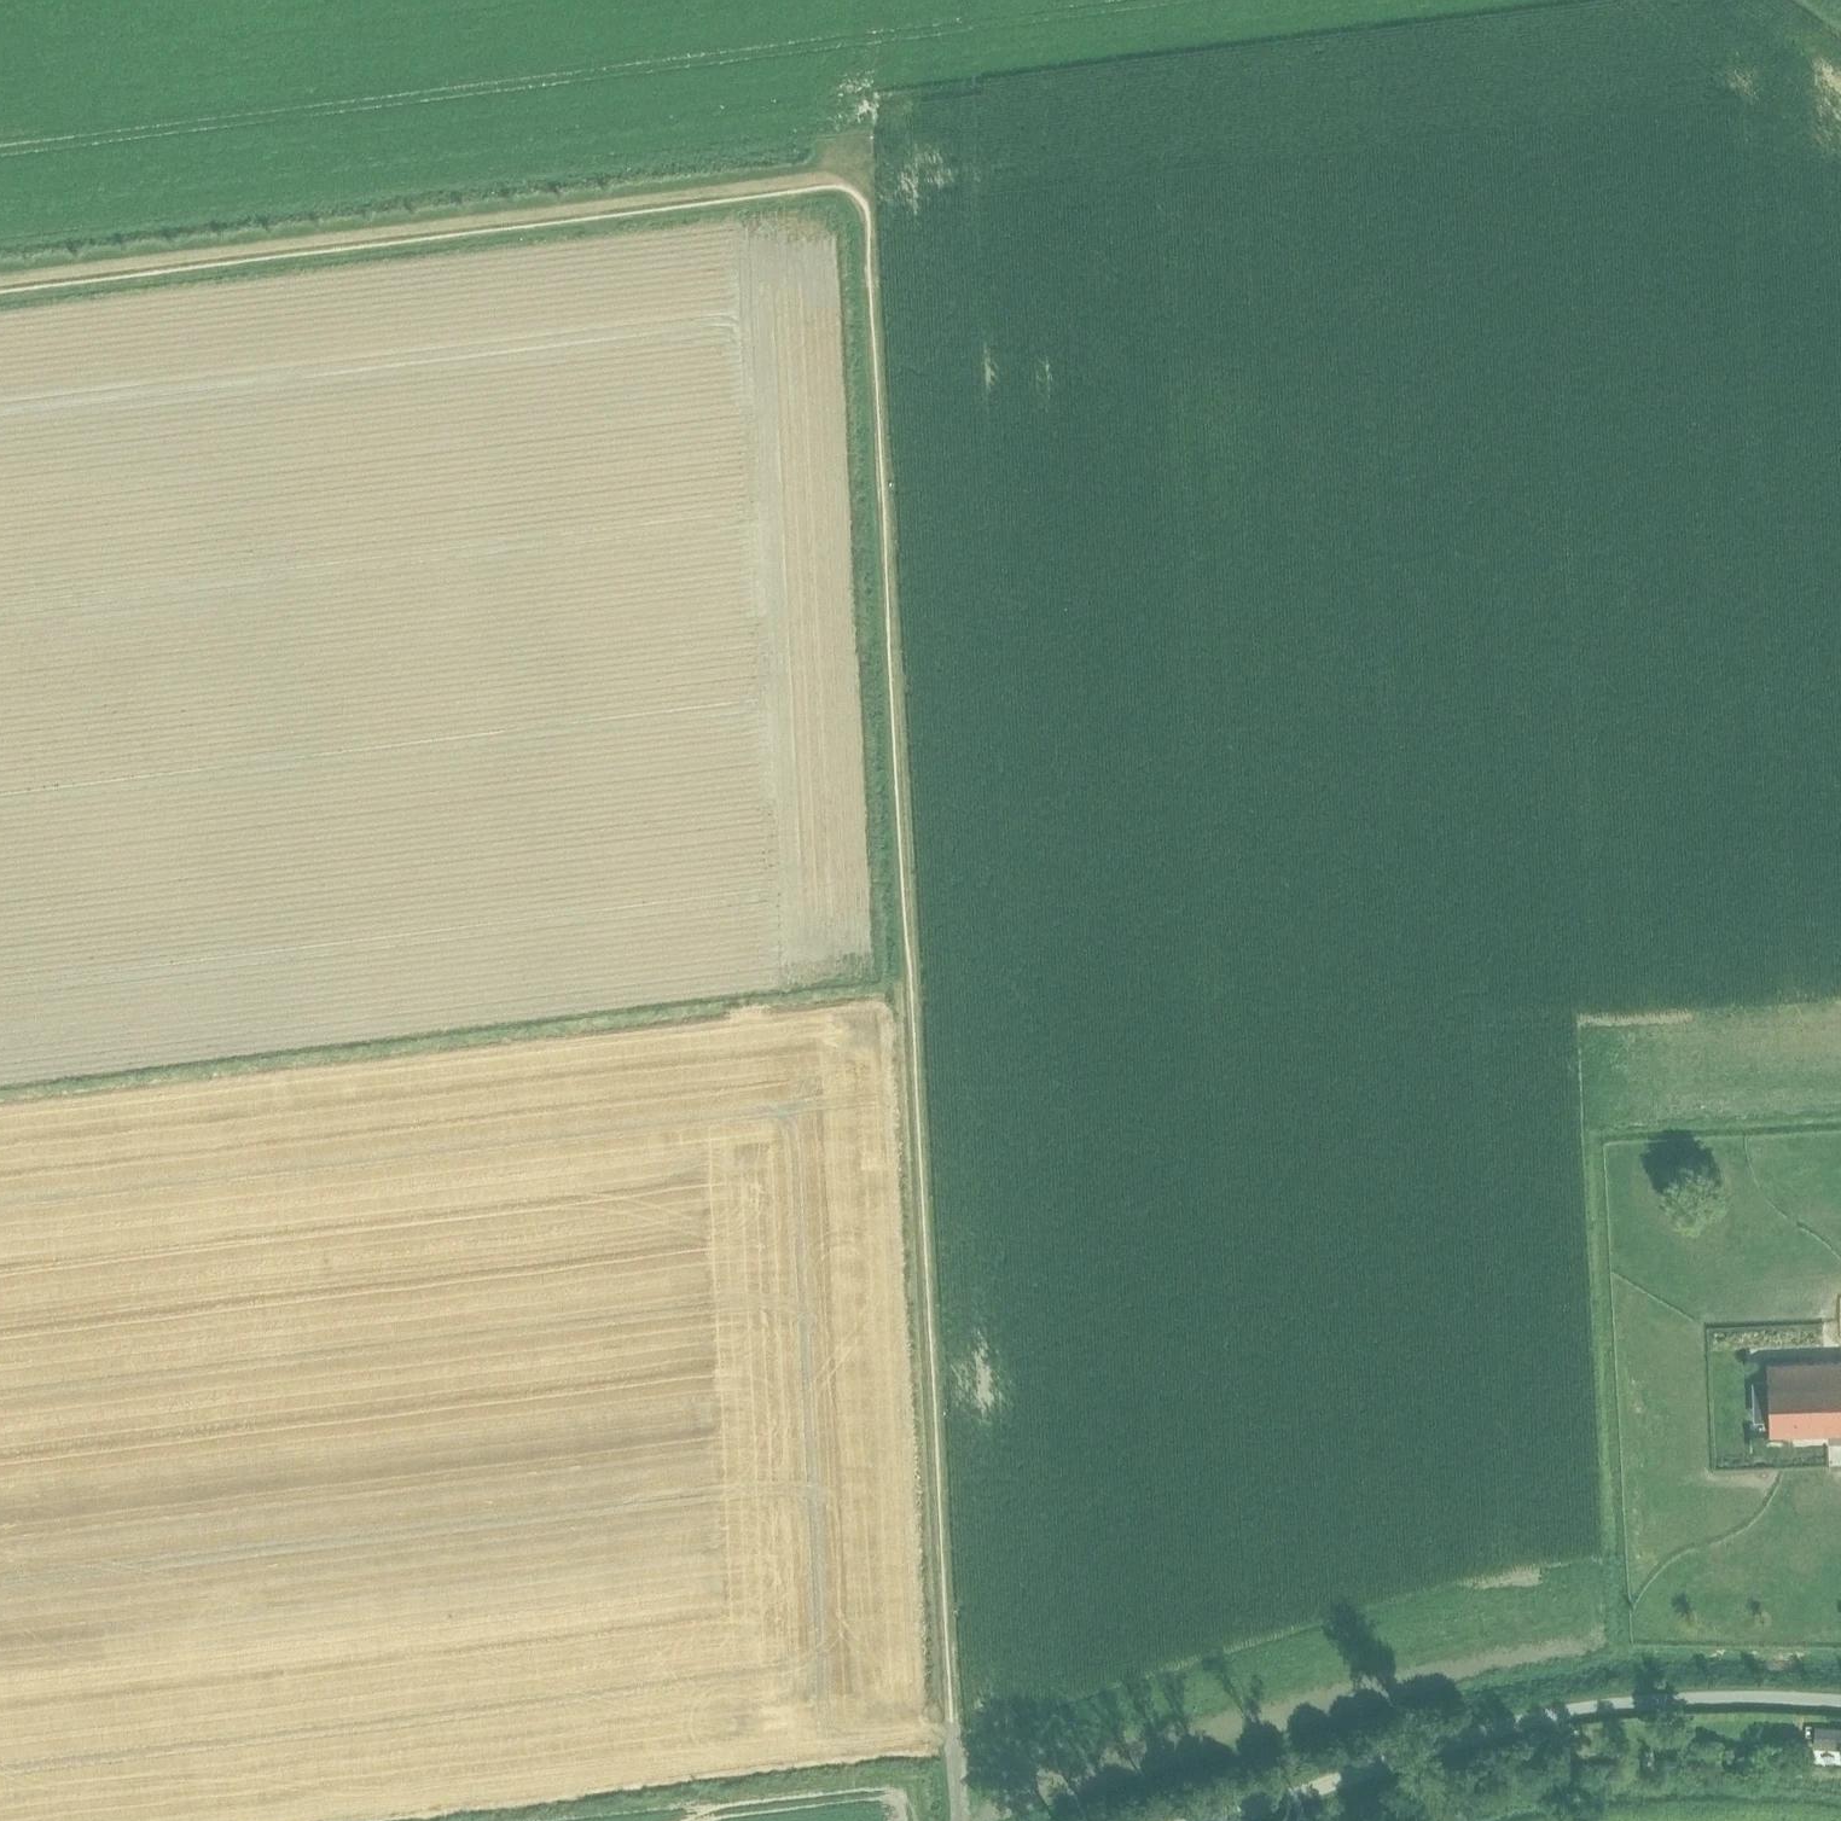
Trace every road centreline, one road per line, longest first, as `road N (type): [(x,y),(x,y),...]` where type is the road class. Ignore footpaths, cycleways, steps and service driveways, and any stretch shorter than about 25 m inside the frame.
road 1 (unclassified): [(1228,1820),(1523,1718),(1719,1698),(1840,1702)]

